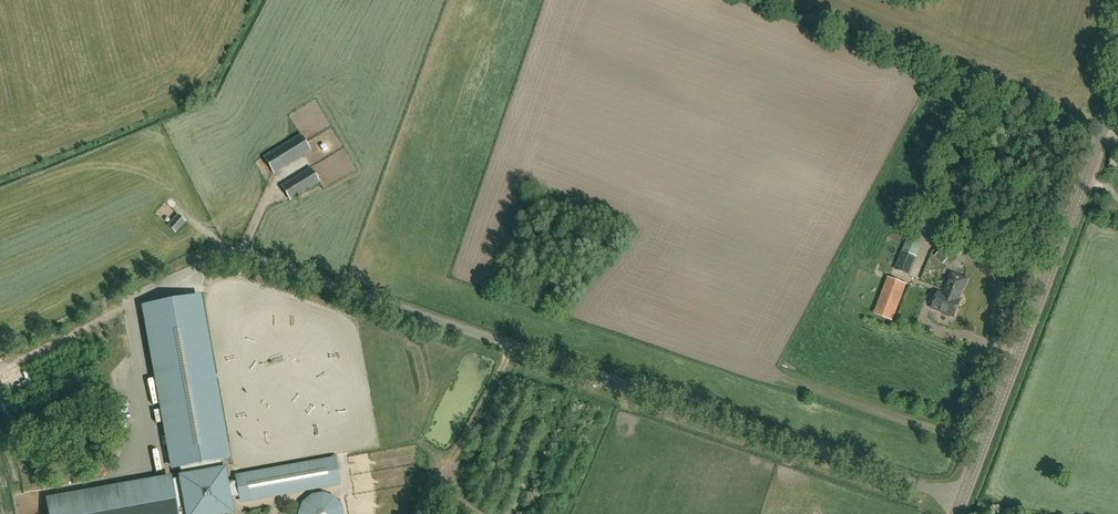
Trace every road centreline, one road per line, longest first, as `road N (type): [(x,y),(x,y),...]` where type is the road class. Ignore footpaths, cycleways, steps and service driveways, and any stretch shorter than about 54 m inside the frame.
road 1 (tertiary): [(956,513),(1099,137)]

